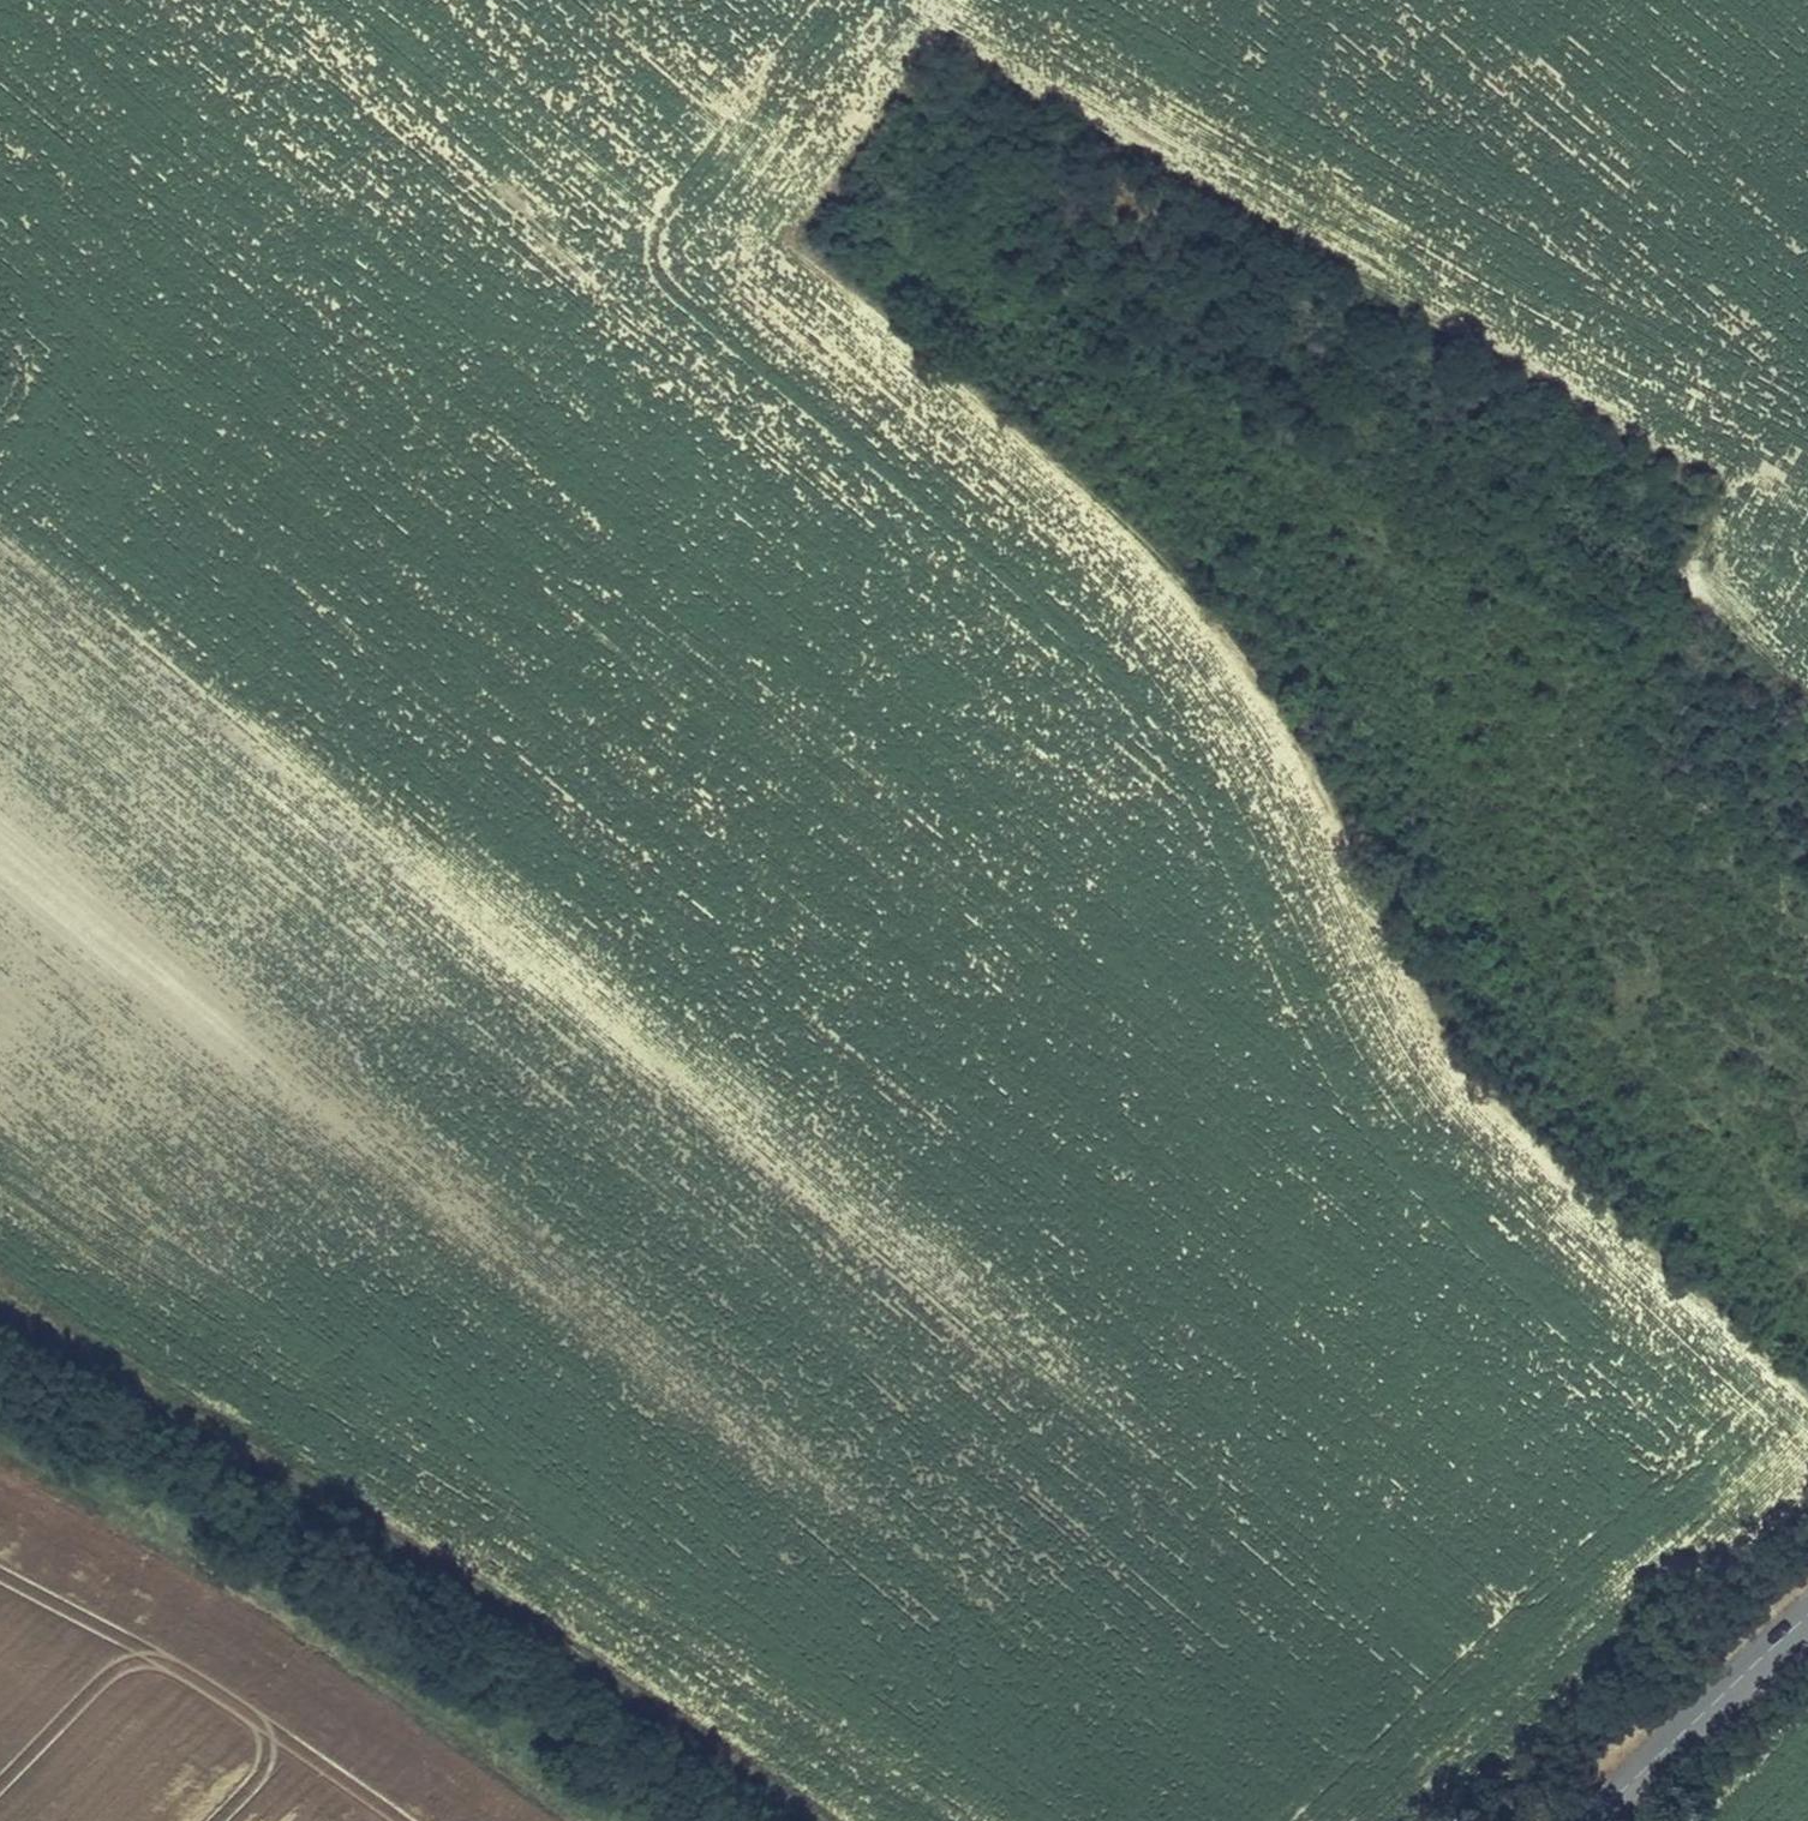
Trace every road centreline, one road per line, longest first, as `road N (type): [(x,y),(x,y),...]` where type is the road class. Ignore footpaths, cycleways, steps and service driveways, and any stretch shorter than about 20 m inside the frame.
road 1 (track): [(0,1446),(306,1621),(588,1820)]
road 2 (tertiary): [(1807,1616),(1588,1820)]

